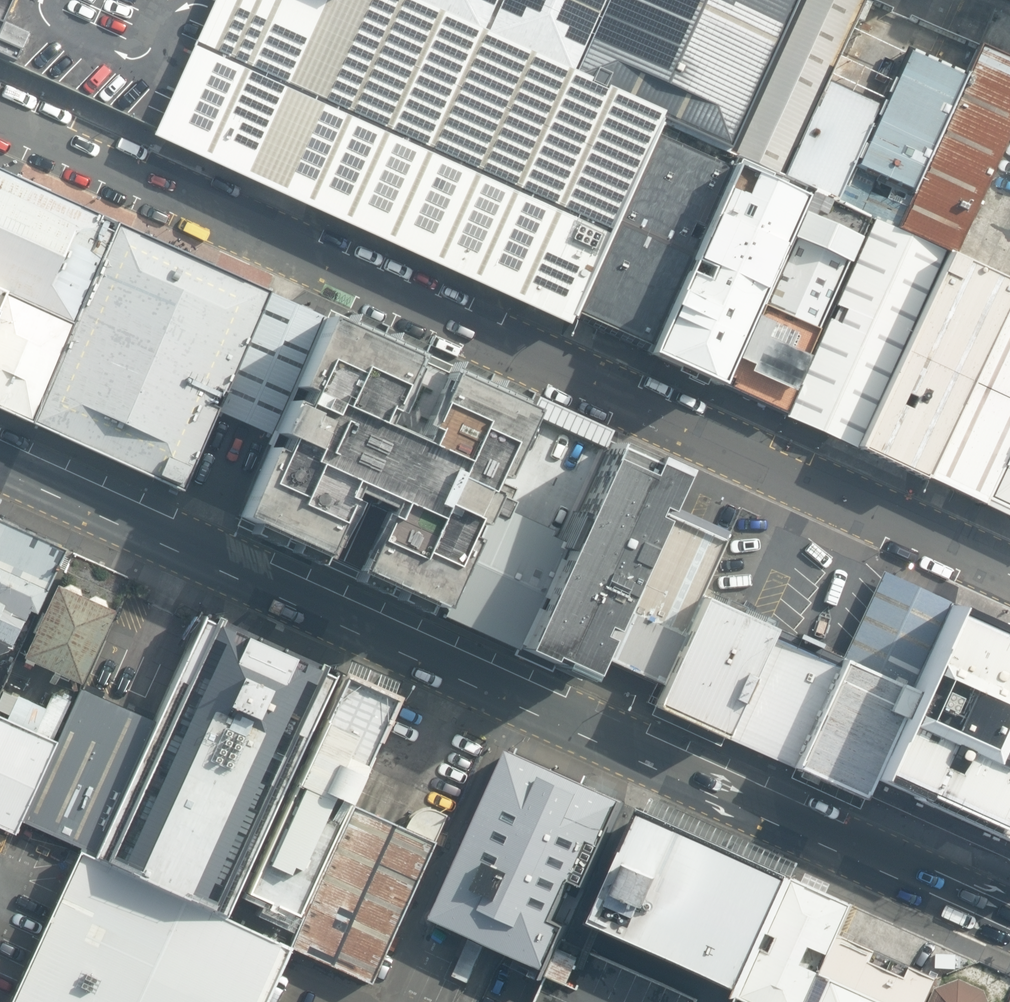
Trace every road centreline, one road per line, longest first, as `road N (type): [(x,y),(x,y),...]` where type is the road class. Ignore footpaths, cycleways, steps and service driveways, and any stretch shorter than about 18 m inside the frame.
road 1 (trunk): [(0,470),(1009,927)]
road 2 (unclassified): [(0,119),(1009,572)]

